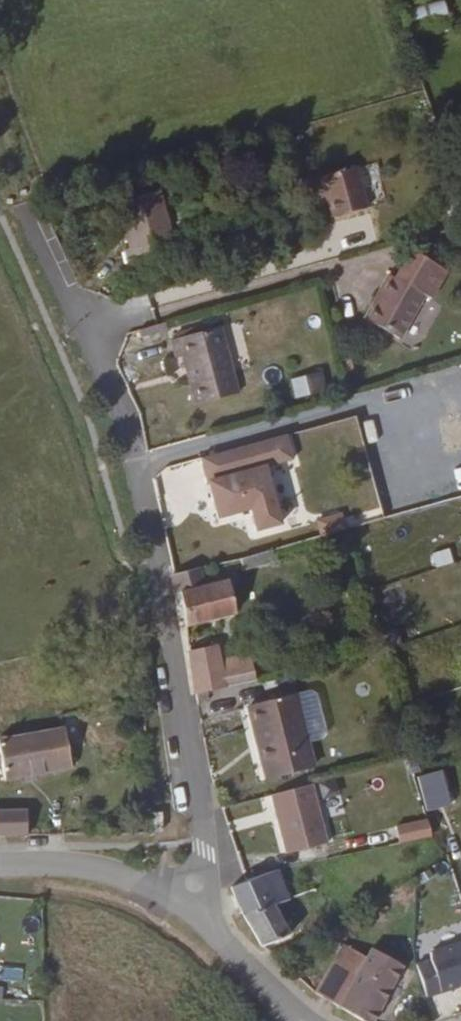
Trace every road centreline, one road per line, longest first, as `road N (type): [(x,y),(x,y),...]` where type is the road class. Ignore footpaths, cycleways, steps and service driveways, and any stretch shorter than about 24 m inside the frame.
road 1 (residential): [(196,909),(201,786),(135,465),(87,336),(28,213)]
road 2 (residential): [(196,909),(95,878),(0,869)]
road 3 (residential): [(305,1020),(196,909)]

